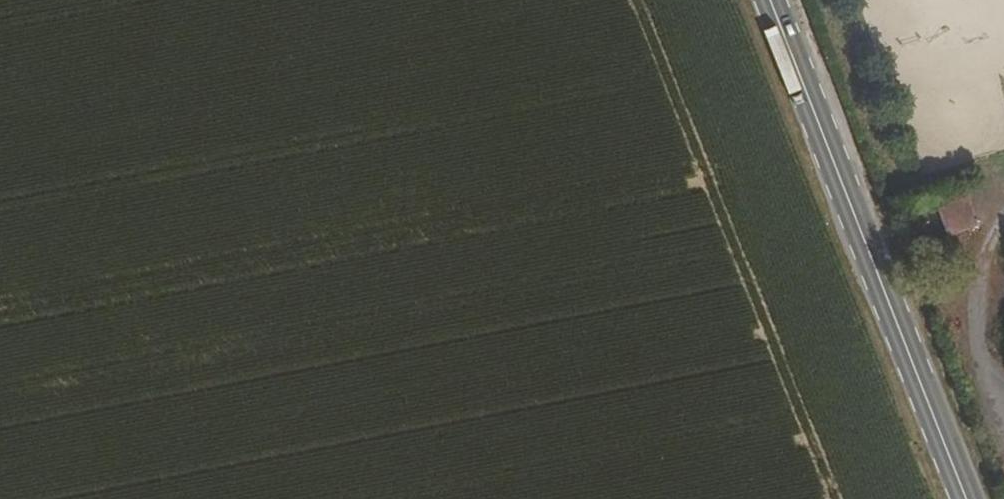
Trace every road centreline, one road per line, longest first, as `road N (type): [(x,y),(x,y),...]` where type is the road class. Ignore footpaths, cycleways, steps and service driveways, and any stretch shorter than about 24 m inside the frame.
road 1 (secondary): [(771,0),(966,498)]

